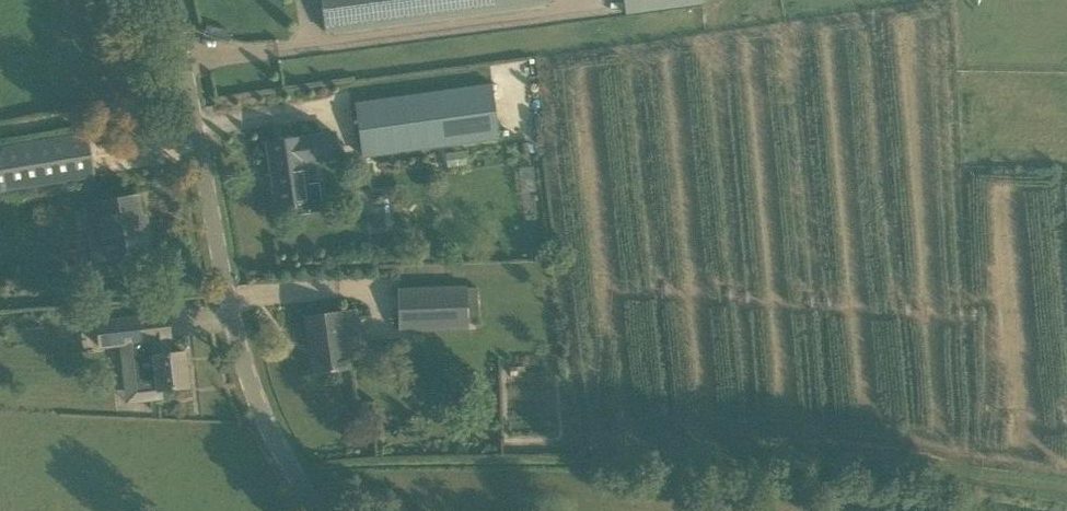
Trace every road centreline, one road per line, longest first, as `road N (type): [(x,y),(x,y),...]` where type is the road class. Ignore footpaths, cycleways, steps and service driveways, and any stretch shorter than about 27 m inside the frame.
road 1 (unclassified): [(314,510),(272,443),(235,350),(219,282),(206,102),(179,0)]

